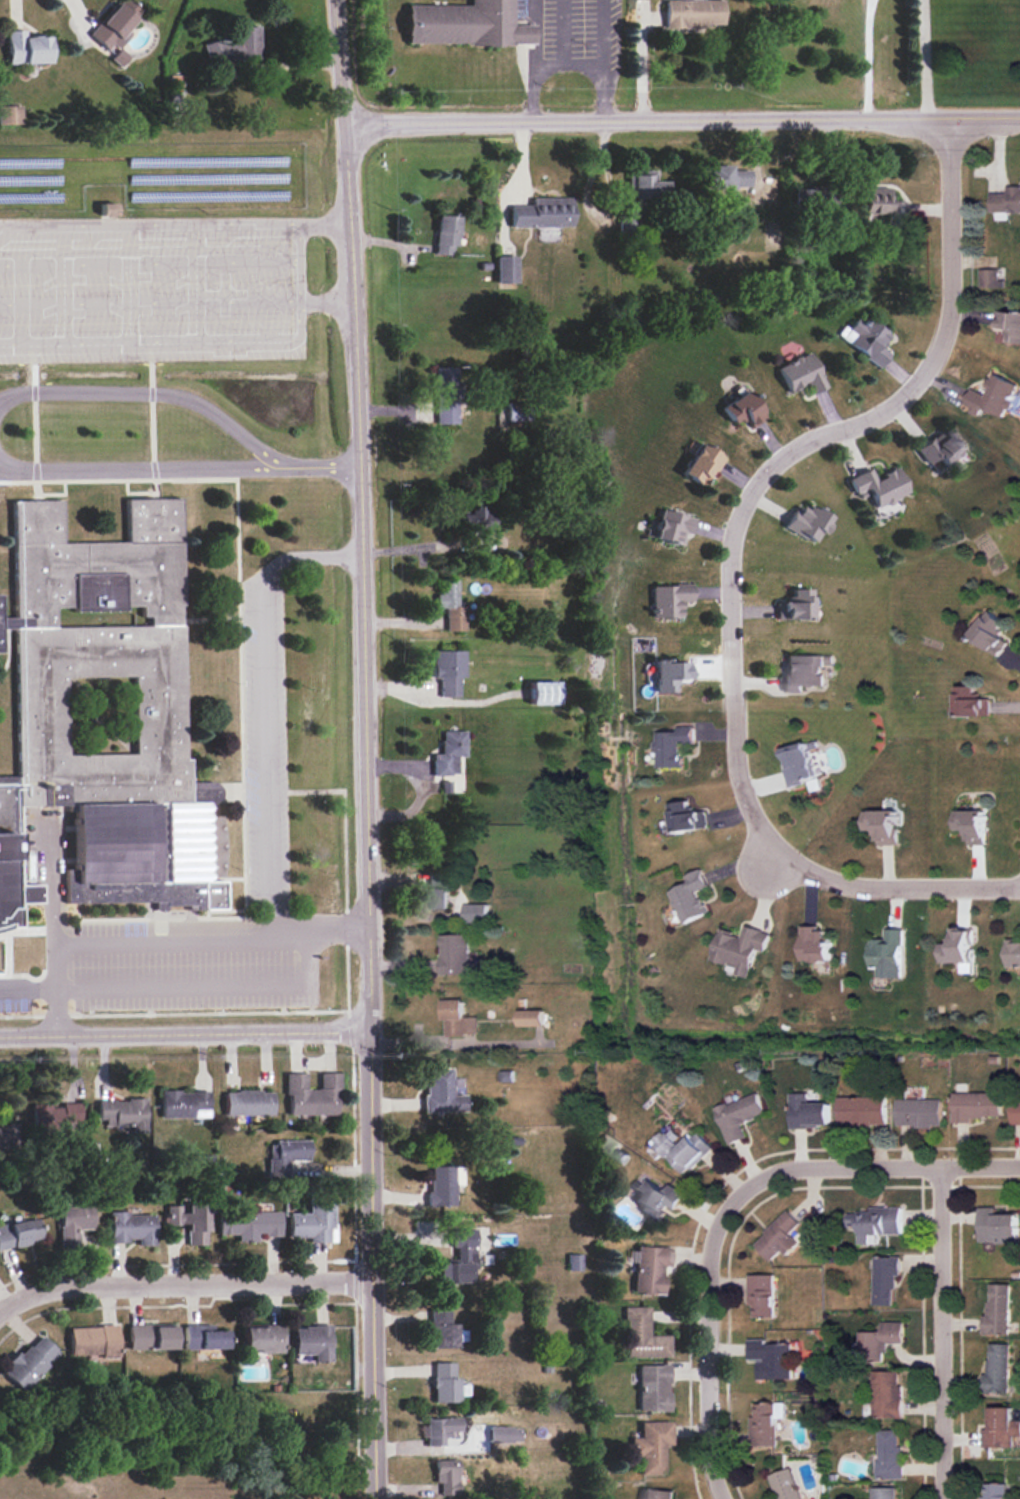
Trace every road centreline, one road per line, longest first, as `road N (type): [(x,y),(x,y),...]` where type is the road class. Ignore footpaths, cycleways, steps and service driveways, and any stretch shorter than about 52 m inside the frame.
road 1 (tertiary): [(336,0),(359,350),(374,1498)]
road 2 (residential): [(950,119),(951,257),(940,351),(901,402),(793,447),(745,502),(733,540),(737,771),(754,817),(792,857),(826,877),(867,888),(1019,885)]
road 3 (tertiary): [(1019,118),(346,122)]
road 4 (residential): [(0,1316),(22,1300),(81,1290),(371,1286)]
road 5 (tertiary): [(370,1032),(0,1037)]
road 6 (residential): [(941,1498),(941,1170)]
road 7 (residential): [(720,1498),(709,1451),(708,1265),(717,1224),(746,1192)]
road 8 (residential): [(746,1192),(797,1171),(1019,1169)]

